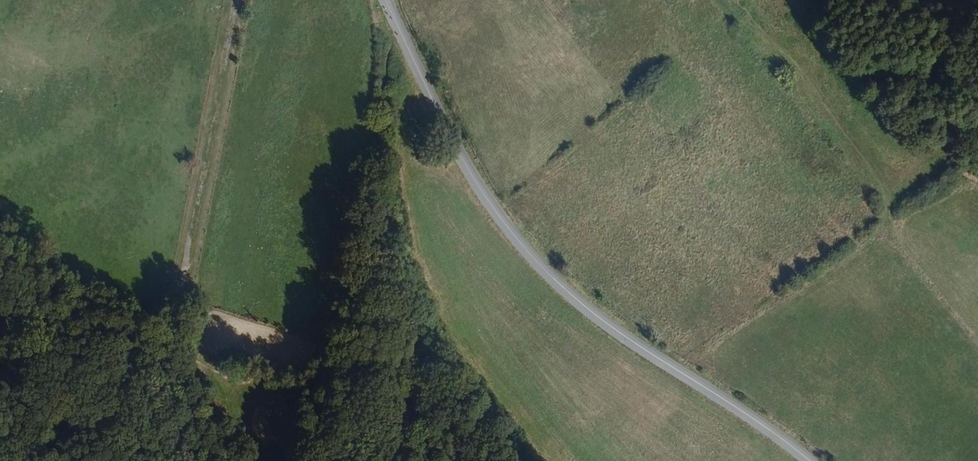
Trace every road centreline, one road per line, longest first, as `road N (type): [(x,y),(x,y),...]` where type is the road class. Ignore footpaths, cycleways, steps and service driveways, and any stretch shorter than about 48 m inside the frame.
road 1 (secondary): [(811,460),(605,323),(532,258),(467,168),(386,0)]

